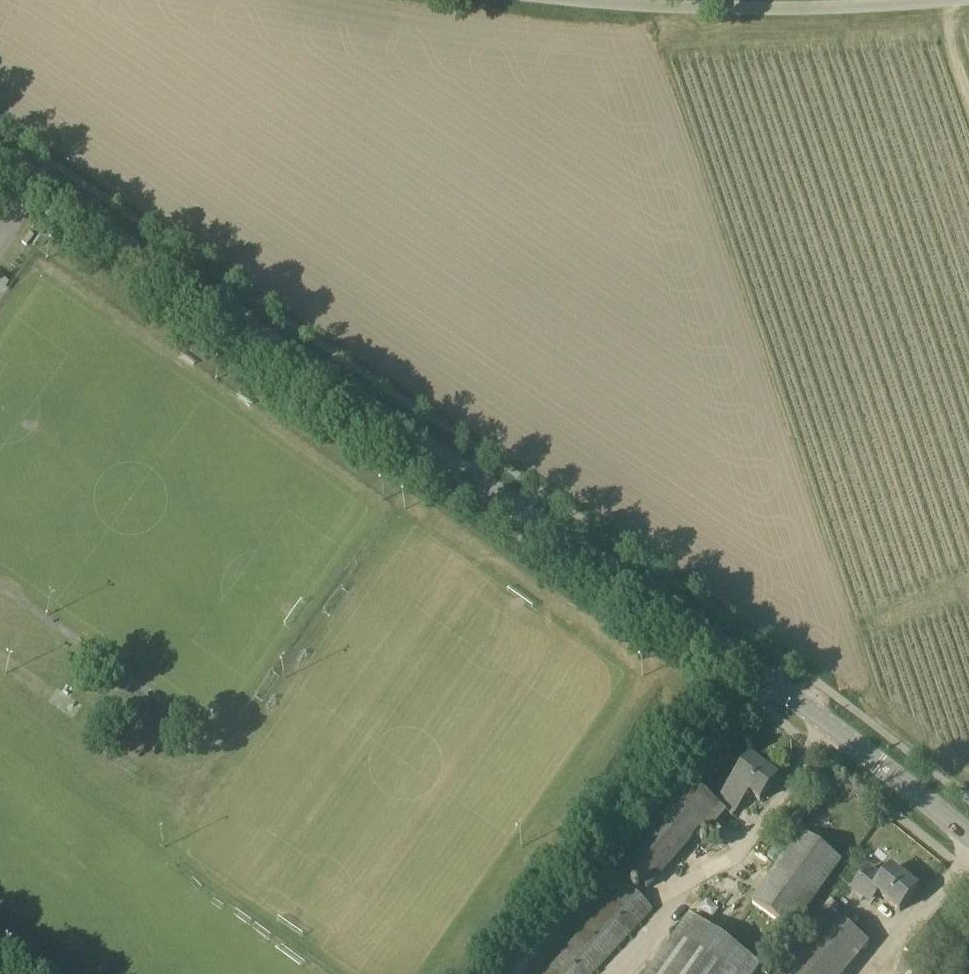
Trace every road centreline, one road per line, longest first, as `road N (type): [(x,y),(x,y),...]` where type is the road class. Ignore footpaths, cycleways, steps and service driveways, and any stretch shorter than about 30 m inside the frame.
road 1 (secondary): [(968,837),(730,652),(0,159)]
road 2 (track): [(480,973),(748,632)]
road 3 (unclassified): [(938,0),(739,8),(585,0)]

